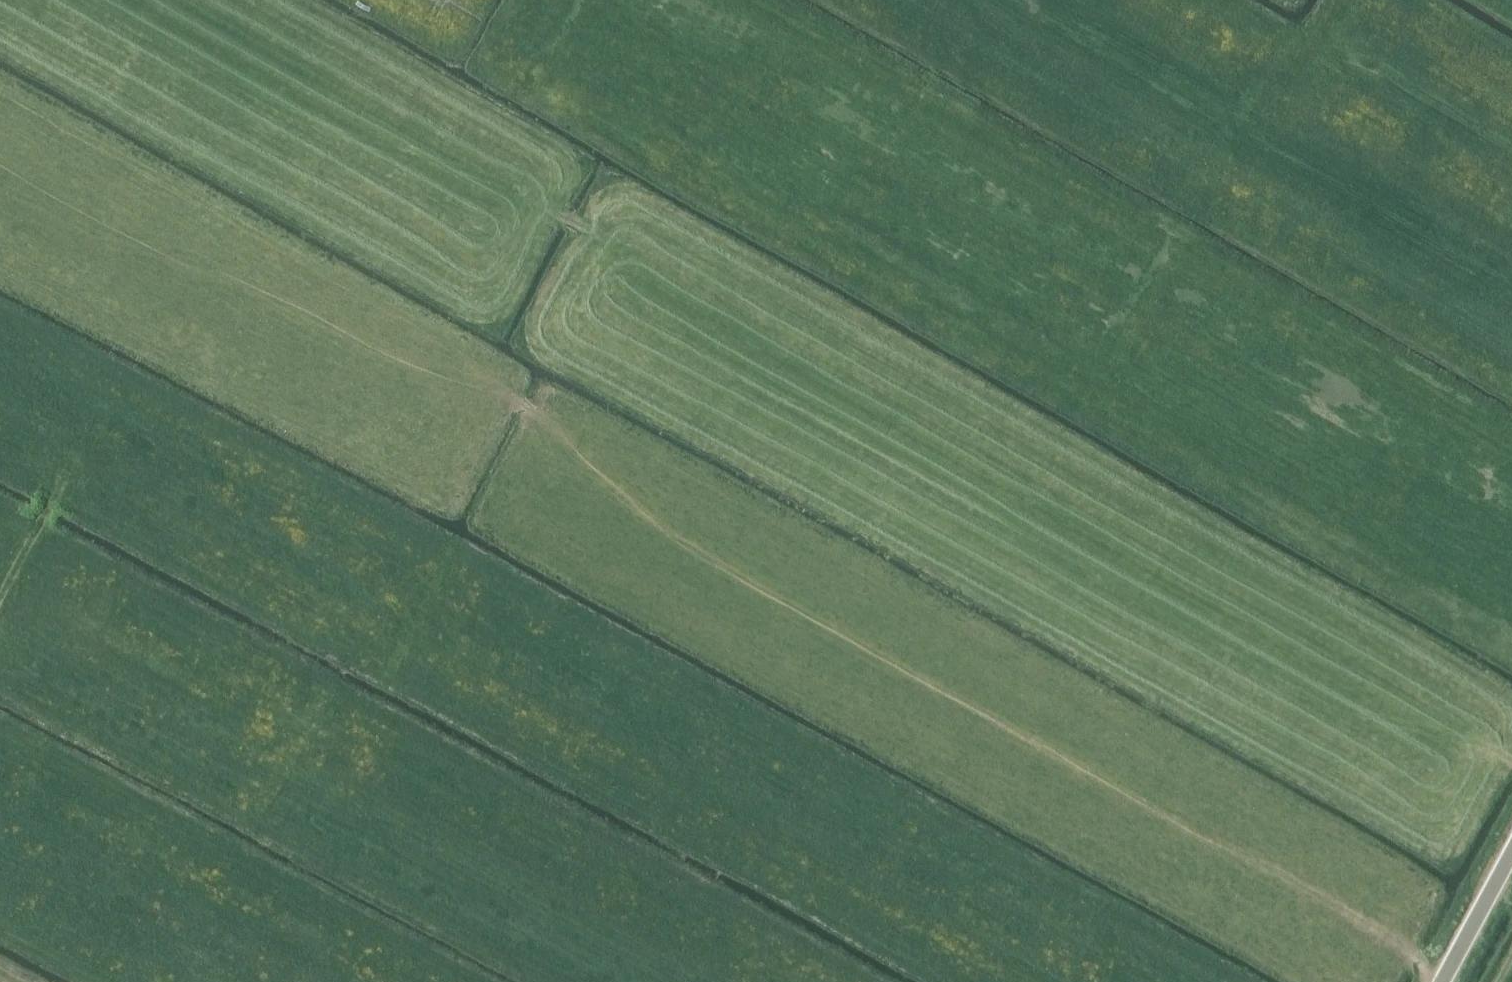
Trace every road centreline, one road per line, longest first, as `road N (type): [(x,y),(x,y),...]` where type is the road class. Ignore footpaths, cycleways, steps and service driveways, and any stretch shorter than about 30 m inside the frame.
road 1 (unclassified): [(1442,981),(1511,851)]

